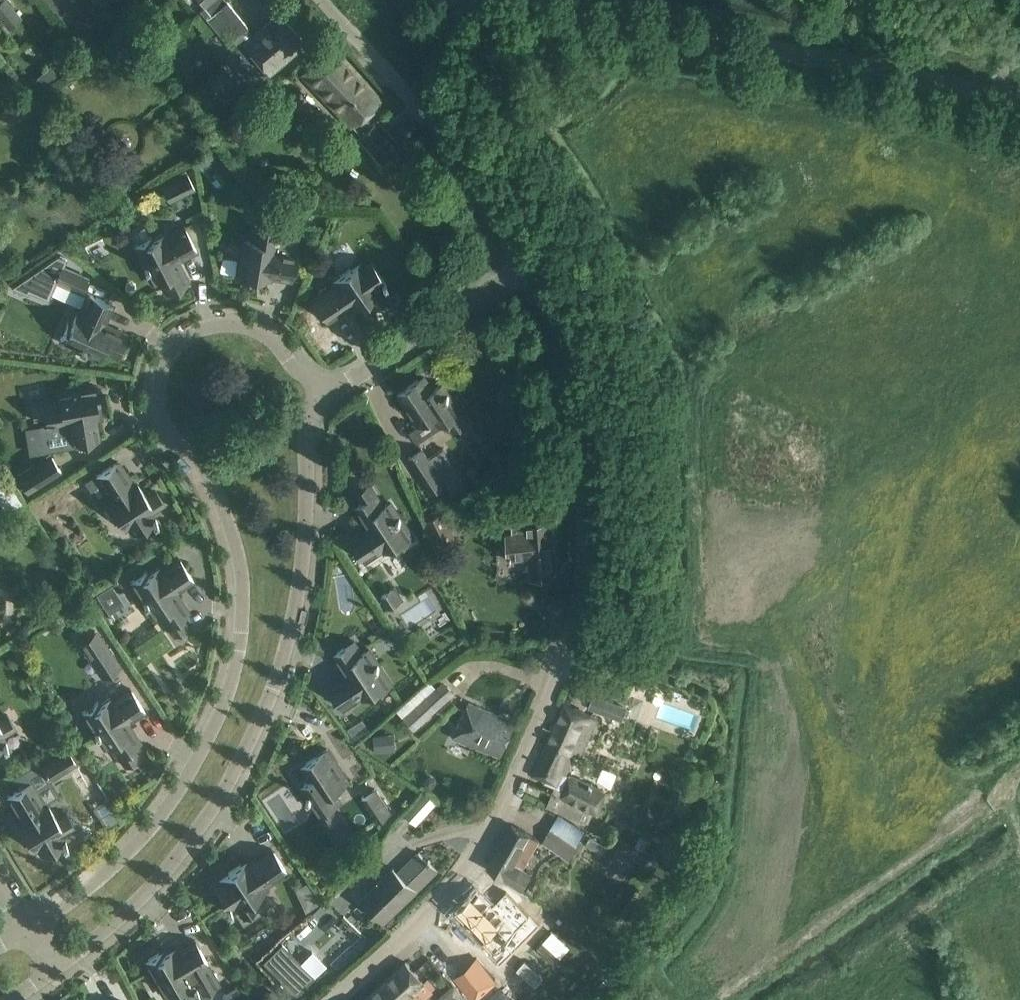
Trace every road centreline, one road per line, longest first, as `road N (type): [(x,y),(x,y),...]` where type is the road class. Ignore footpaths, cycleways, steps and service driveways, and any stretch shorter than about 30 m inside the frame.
road 1 (residential): [(27,930),(109,873),(148,832),(186,778),(234,675),(244,592),(238,554),(207,475),(166,429),(158,405),(165,361),(197,331),(247,327),(325,390)]
road 2 (residential): [(336,999),(456,891),(502,810),(559,673),(578,591),(581,479),(571,394),(527,263)]
road 3 (residential): [(325,390),(306,438),(308,513),(294,619),(257,728),(177,859),(57,969)]
road 4 (unclassified): [(1019,111),(466,0)]
road 5 (residential): [(527,263),(454,155),(323,0)]
road 6 (residential): [(325,390),(527,263)]

